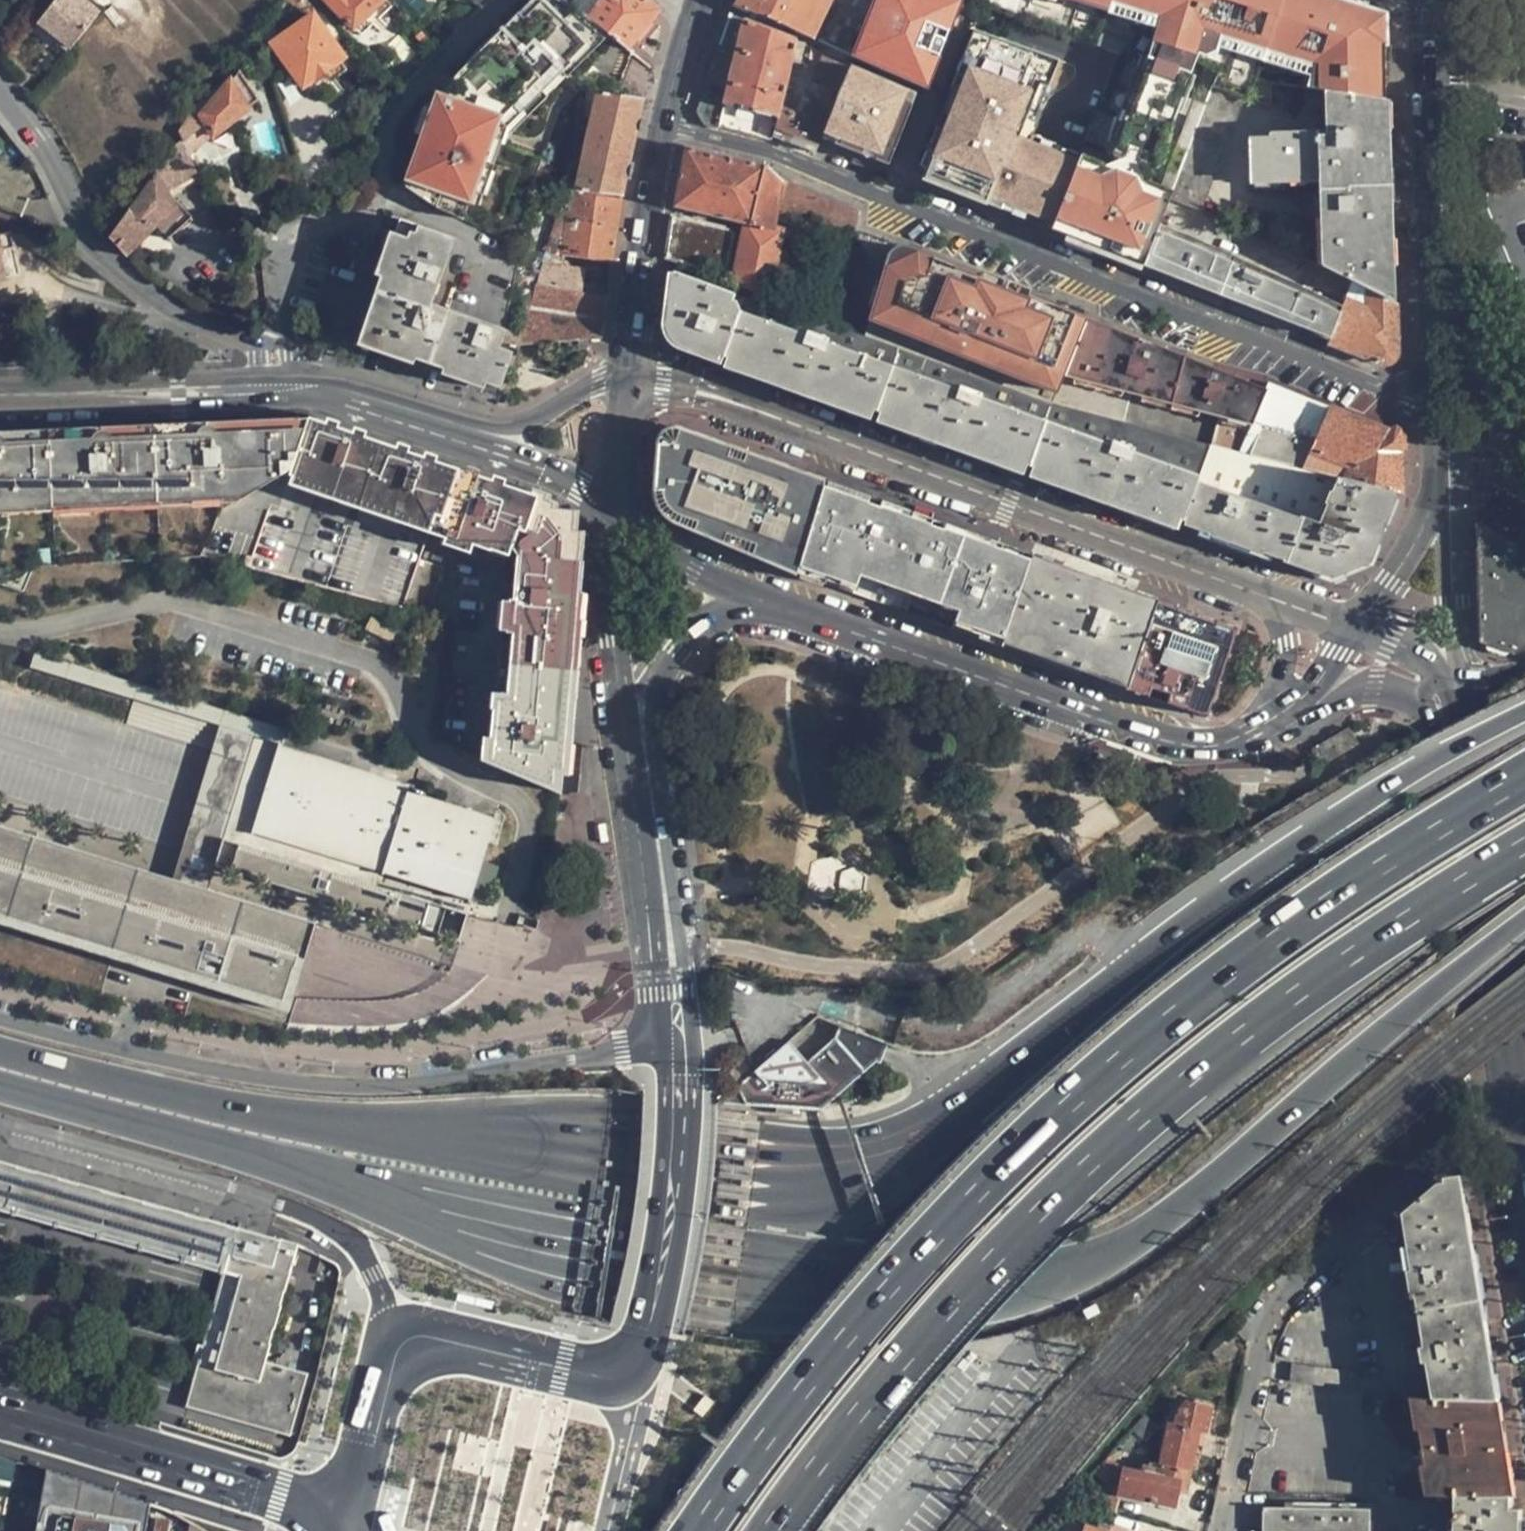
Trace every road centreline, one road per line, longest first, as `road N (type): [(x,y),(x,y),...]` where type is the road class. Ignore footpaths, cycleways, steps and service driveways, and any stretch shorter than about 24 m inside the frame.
road 1 (motorway): [(1524,709),(1331,819),(1170,937),(930,1140),(868,1175),(749,1181),(320,1125),(0,1049)]
road 2 (motorway): [(0,1086),(518,1239),(756,1278),(953,1288),(1039,1278),(1140,1238),(1524,924)]
road 3 (motorway): [(1524,776),(1255,951),(1008,1157),(876,1300),(698,1530)]
road 4 (motorway): [(770,1530),(905,1357),(1115,1141),(1268,1014),(1524,844)]
road 5 (residential): [(662,122),(1434,422)]
road 6 (residential): [(679,1051),(416,1086),(345,1087),(258,1079),(0,1018)]
road 7 (tertiary): [(1259,595),(677,383),(628,378)]
road 8 (residential): [(1221,1530),(1266,1318),(1466,1138),(1516,1123)]
road 9 (secondary): [(771,604),(1168,741),(1240,744)]
road 10 (residential): [(0,1123),(282,1205),(334,1228),(356,1249),(404,1343)]
road 11 (residential): [(504,0),(392,115),(382,207),(271,243),(277,357)]
road 12 (secondary): [(1434,422),(1424,0)]
road 13 (residential): [(277,357),(202,327),(127,278),(95,245),(0,90)]
road 14 (secondary): [(349,1521),(0,1412)]
road 15 (secondary): [(1457,734),(1512,1092)]
road 16 (secondary): [(679,1051),(669,1228),(629,1375)]
road 17 (secondary): [(644,754),(679,1051)]
road 18 (tertiary): [(277,388),(0,395)]
road 19 (secondary): [(662,122),(628,378)]
road 20 (secondary): [(404,1343),(426,1340),(602,1382),(629,1375)]
road 21 (secondary): [(629,530),(644,754)]
road 22 (secondary): [(644,754),(656,691),(680,647),(711,619),(771,604)]
road 23 (tertiary): [(482,432),(346,390),(277,388)]
road 24 (secondary): [(1283,726),(1354,693),(1377,691),(1419,705),(1457,734)]
road 25 (secondary): [(349,1521),(390,1358),(404,1343)]
road 26 (tertiary): [(482,432),(580,480),(629,530)]
road 27 (secondary): [(1456,684),(1430,508)]
road 28 (tertiary): [(1240,744),(1281,691),(1286,662),(1277,620),(1259,595)]
road 29 (secondary): [(629,530),(692,571),(771,604)]
road 30 (tertiary): [(628,378),(594,384),(514,428),(482,432)]
road 31 (secondary): [(628,378),(629,530)]
road 32 (secondary): [(1356,628),(1430,508)]
road 33 (secondary): [(1283,726),(1356,628)]

